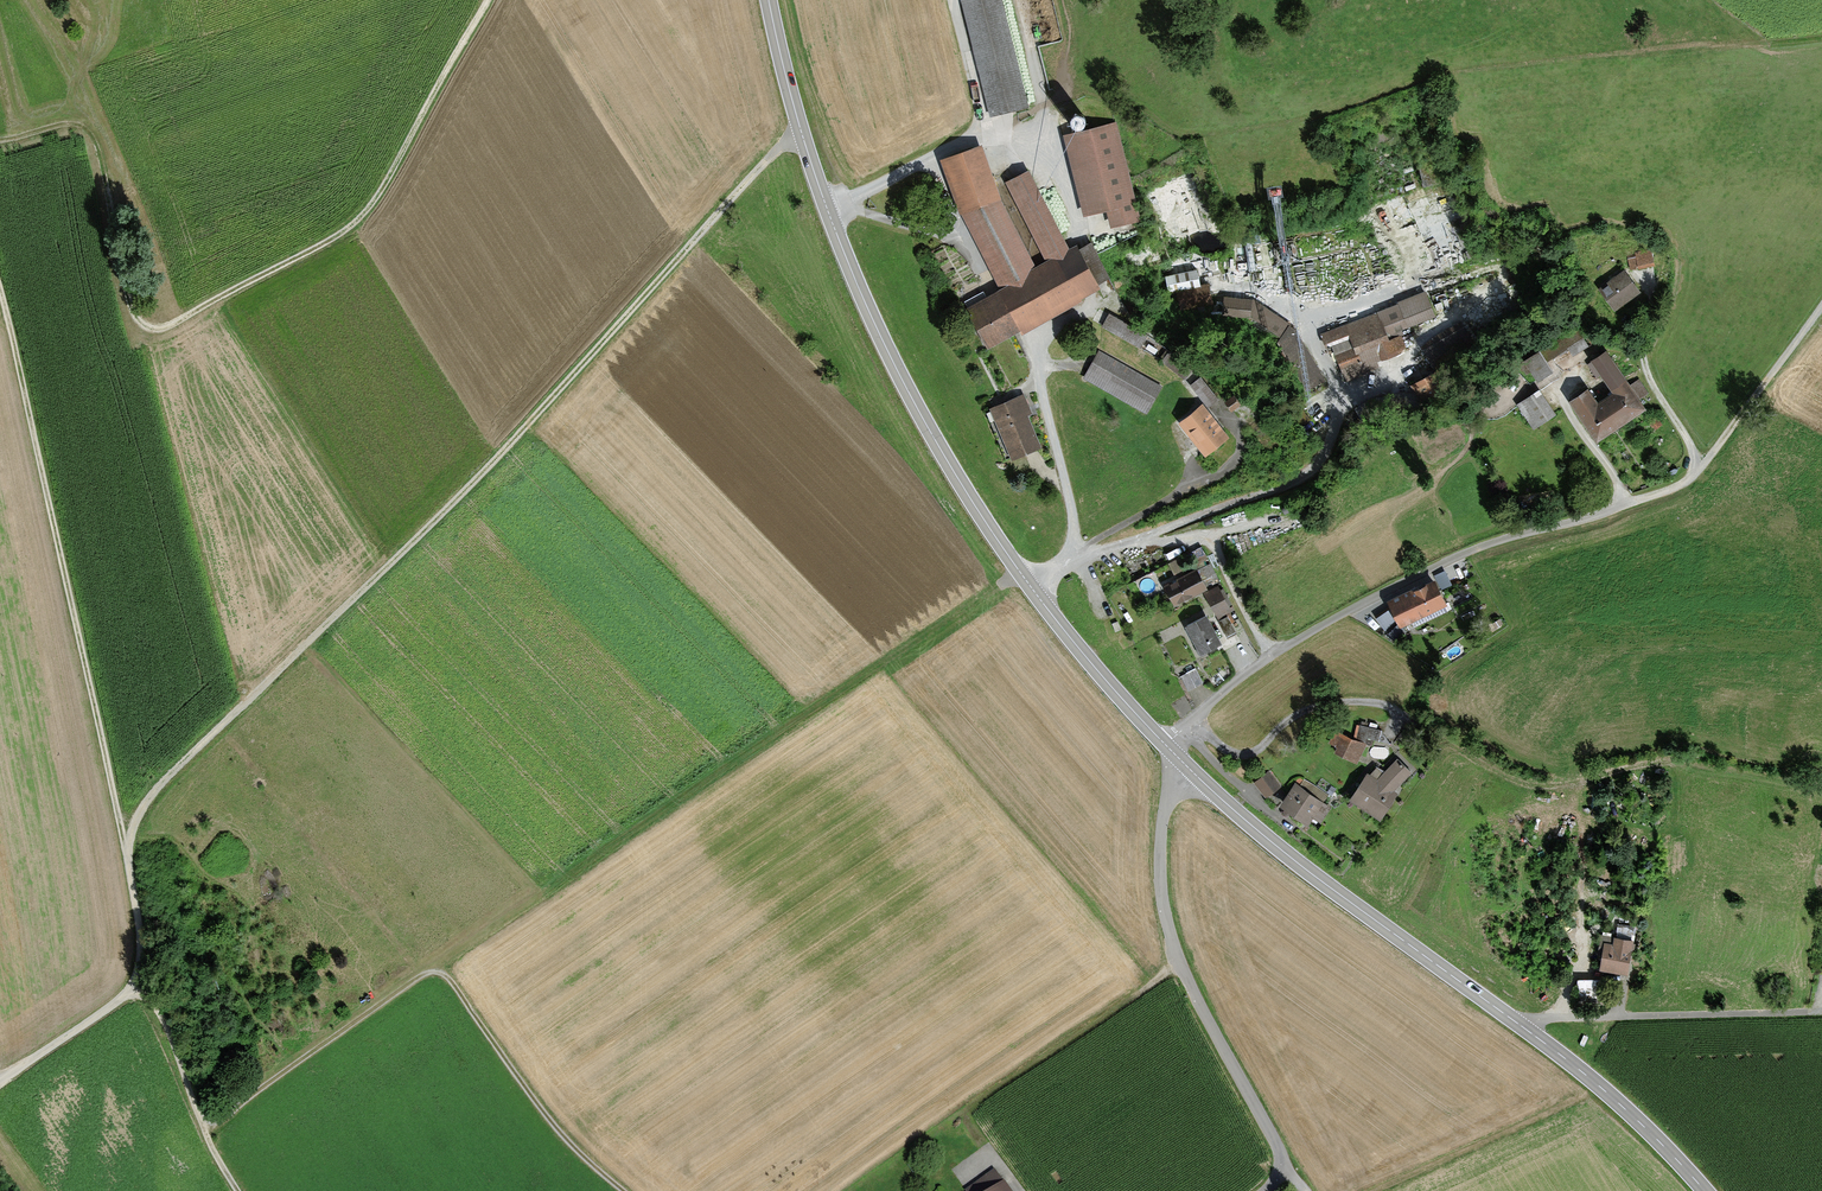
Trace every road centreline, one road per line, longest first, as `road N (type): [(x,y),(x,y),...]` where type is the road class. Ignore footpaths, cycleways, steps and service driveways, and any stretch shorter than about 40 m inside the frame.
road 1 (track): [(126,847),(143,801),(357,593),(777,147),(802,134)]
road 2 (secondary): [(768,0),(826,207),(896,374),(992,536),(1114,694),(1163,743)]
road 3 (track): [(0,141),(61,125),(84,126),(95,137),(130,311),(142,327),(164,330),(362,214),(486,0)]
road 4 (track): [(0,293),(126,847),(137,906),(137,988)]
road 5 (secondary): [(1189,769),(1296,866),(1591,1083),(1702,1190)]
road 6 (residential): [(1163,743),(1272,654),(1346,611),(1469,551),(1654,497),(1696,472)]
road 7 (track): [(200,1116),(231,1112),(412,982),(437,972),(571,1145),(624,1190)]
road 8 (residential): [(1264,1190),(1282,1171),(1282,1157),(1167,923),(1161,832),(1189,769)]
road 9 (track): [(1696,472),(1821,304)]
road 10 (track): [(0,1079),(137,988)]
road 11 (track): [(137,988),(155,997),(200,1116)]

